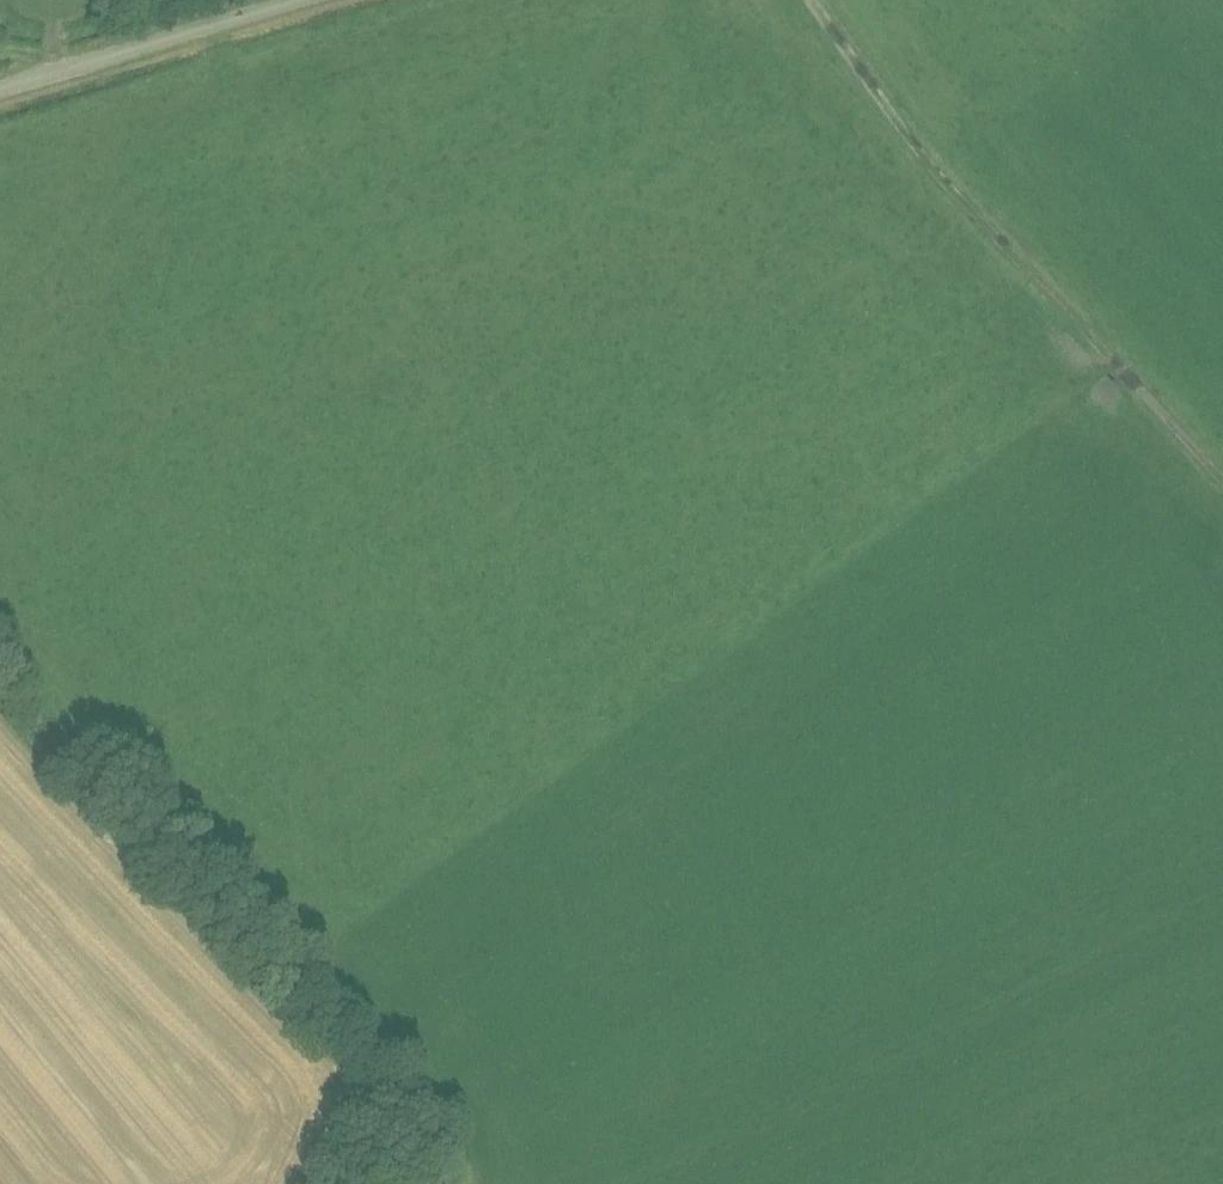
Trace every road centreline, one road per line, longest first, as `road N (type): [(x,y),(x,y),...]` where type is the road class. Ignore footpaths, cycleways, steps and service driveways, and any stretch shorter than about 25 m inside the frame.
road 1 (track): [(810,0),(958,197),(1222,482)]
road 2 (unclassified): [(0,87),(300,0)]

